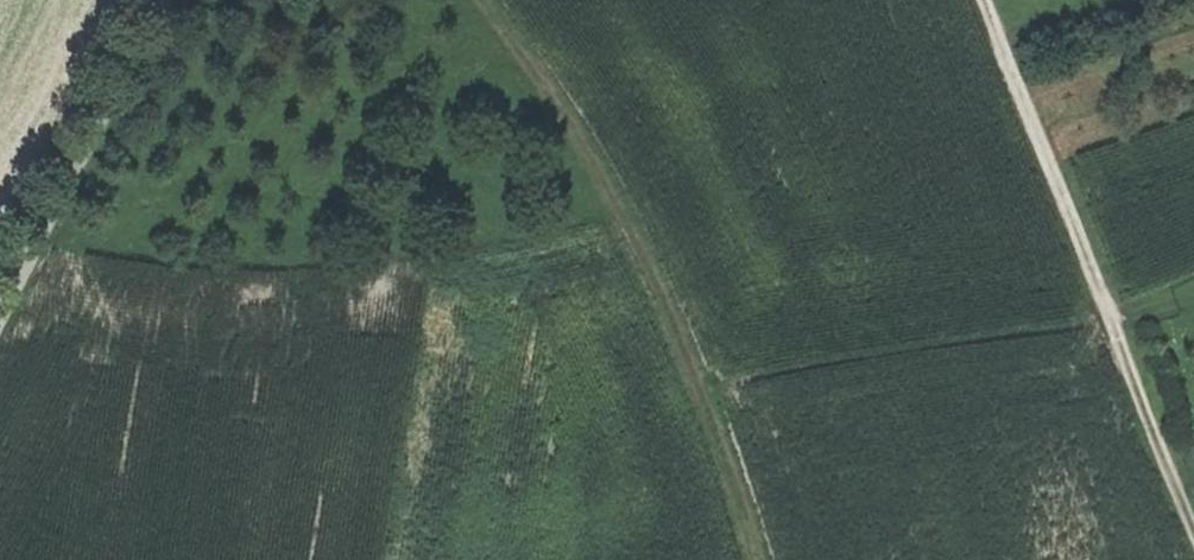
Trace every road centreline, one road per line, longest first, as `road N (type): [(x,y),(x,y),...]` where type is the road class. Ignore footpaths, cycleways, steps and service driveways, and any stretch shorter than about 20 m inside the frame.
road 1 (track): [(757,559),(632,239),(481,0)]
road 2 (track): [(1193,525),(983,0)]
road 3 (track): [(159,0),(0,320)]

